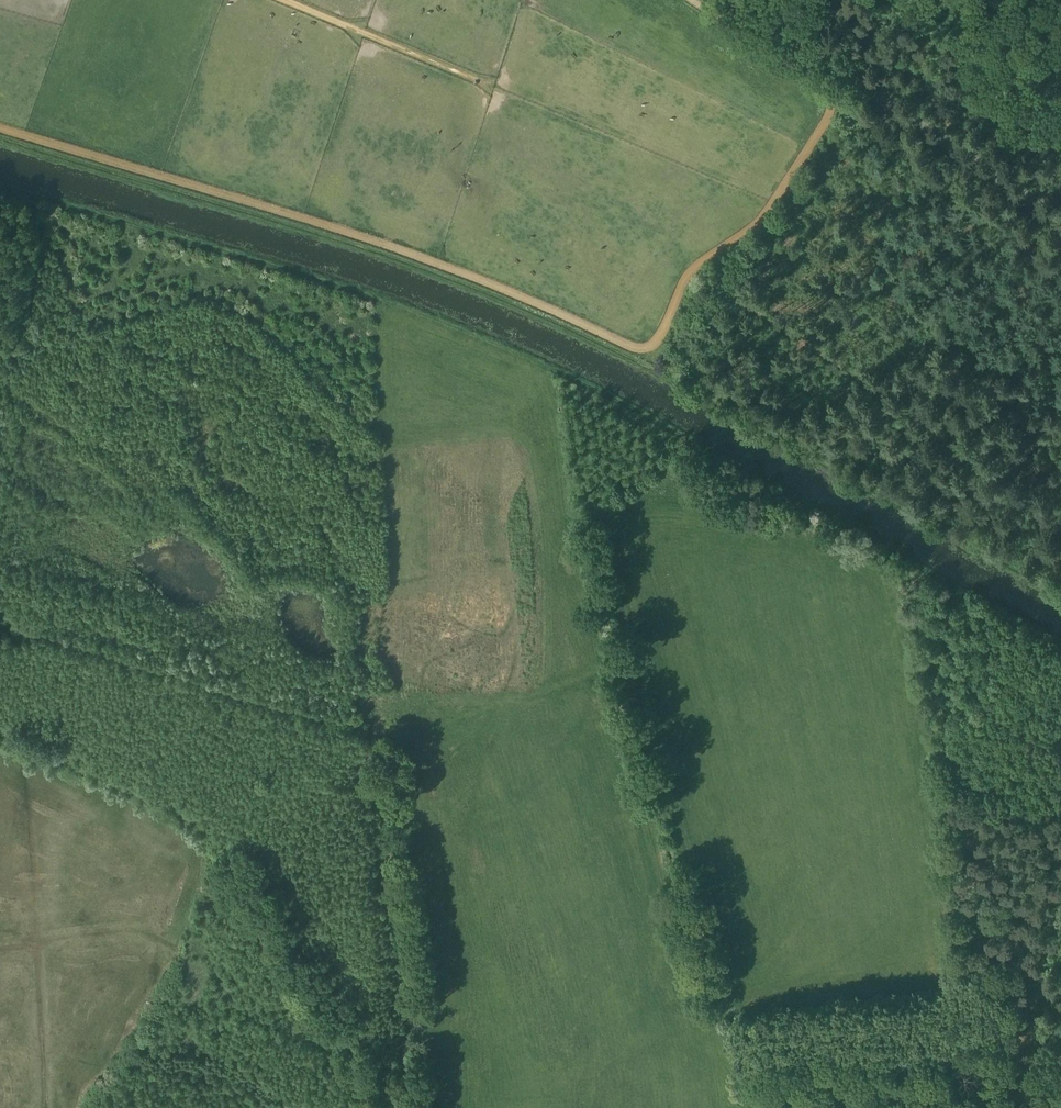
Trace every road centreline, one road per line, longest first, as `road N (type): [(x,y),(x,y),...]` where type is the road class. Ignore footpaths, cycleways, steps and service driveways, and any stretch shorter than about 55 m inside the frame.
road 1 (unclassified): [(1060,218),(736,0)]
road 2 (track): [(402,1107),(405,933),(367,734)]

